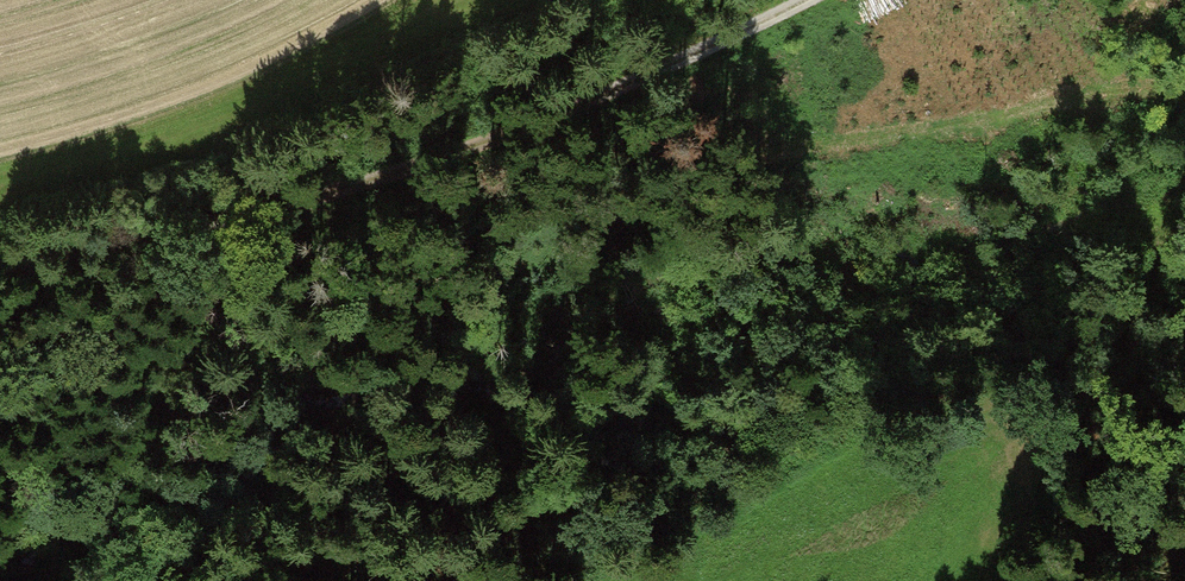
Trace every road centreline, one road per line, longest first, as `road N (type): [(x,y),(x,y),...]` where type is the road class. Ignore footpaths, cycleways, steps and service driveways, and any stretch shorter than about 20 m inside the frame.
road 1 (track): [(339,167),(403,202),(545,206),(926,154),(1114,147),(1184,154)]
road 2 (track): [(0,262),(279,198),(698,0)]
road 3 (track): [(1184,193),(1008,580)]

